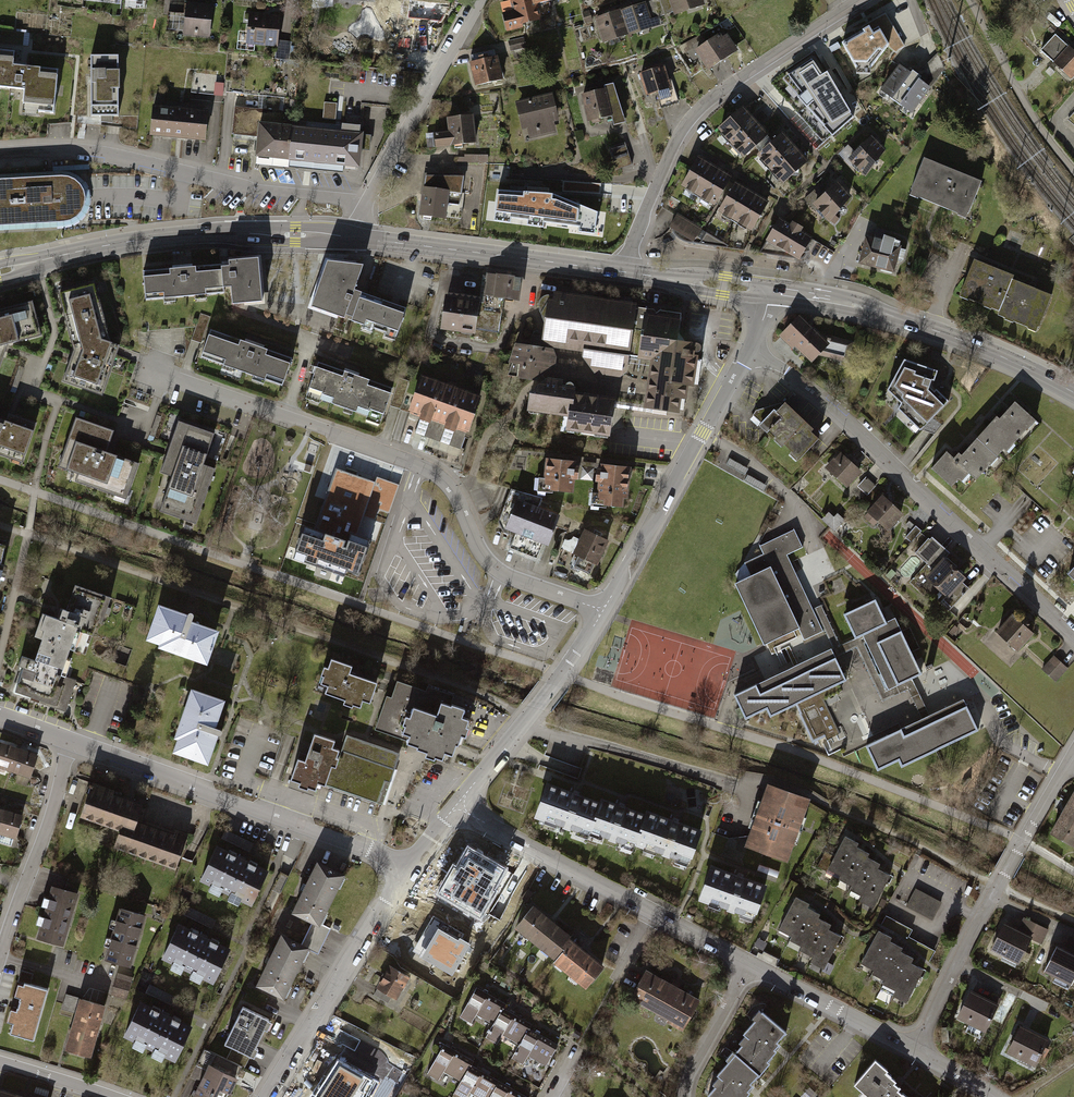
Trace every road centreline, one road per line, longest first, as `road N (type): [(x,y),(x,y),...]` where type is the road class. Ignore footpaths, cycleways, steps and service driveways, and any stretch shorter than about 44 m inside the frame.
road 1 (track): [(528,717),(437,675),(0,526)]
road 2 (residential): [(603,610),(493,566),(454,492),(429,470),(149,370)]
road 3 (residential): [(750,350),(829,403),(1073,632)]
road 4 (residential): [(623,272),(673,146),(695,114),(859,0)]
road 5 (secondary): [(0,272),(158,237),(355,237)]
road 6 (residential): [(78,745),(368,848),(407,870)]
road 7 (residential): [(749,962),(456,806)]
road 8 (residential): [(916,1049),(1071,760)]
road 9 (secondary): [(771,292),(908,321),(1073,392)]
road 10 (residential): [(603,610),(750,350)]
road 11 (secondary): [(355,237),(623,272)]
road 12 (residential): [(267,1096),(407,870)]
road 13 (residential): [(0,157),(90,154),(248,190)]
road 14 (residential): [(456,806),(603,610)]
road 15 (residential): [(366,202),(480,0)]
road 16 (residential): [(78,745),(0,963)]
road 17 (residential): [(916,1049),(749,962)]
road 18 (secondary): [(623,272),(771,292)]
road 19 (residential): [(749,962),(685,1096)]
road 20 (residential): [(0,1061),(115,1096)]

